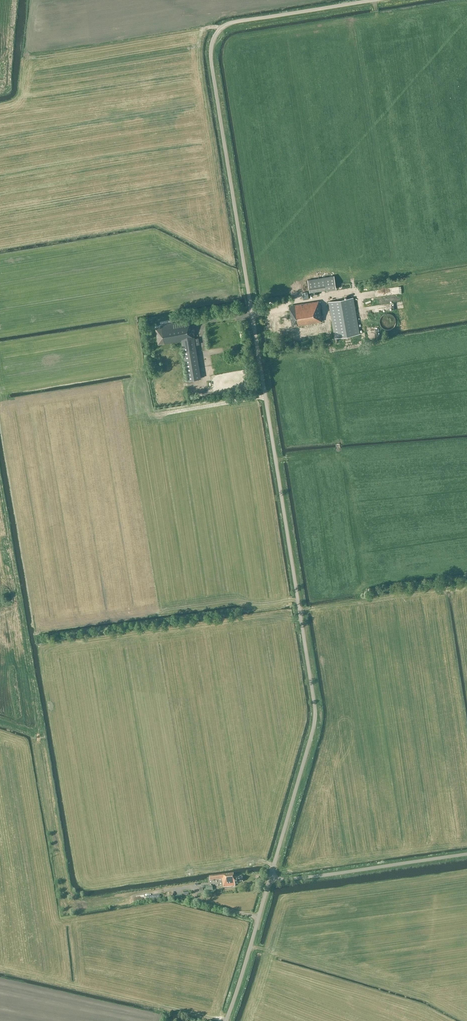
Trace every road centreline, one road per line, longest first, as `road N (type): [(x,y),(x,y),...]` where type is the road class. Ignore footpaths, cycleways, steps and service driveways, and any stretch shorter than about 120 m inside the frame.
road 1 (unclassified): [(270,877),(315,711),(211,49),(231,23),(372,0)]
road 2 (unclassified): [(270,877),(466,854)]
road 3 (unclassified): [(225,1020),(270,877)]

